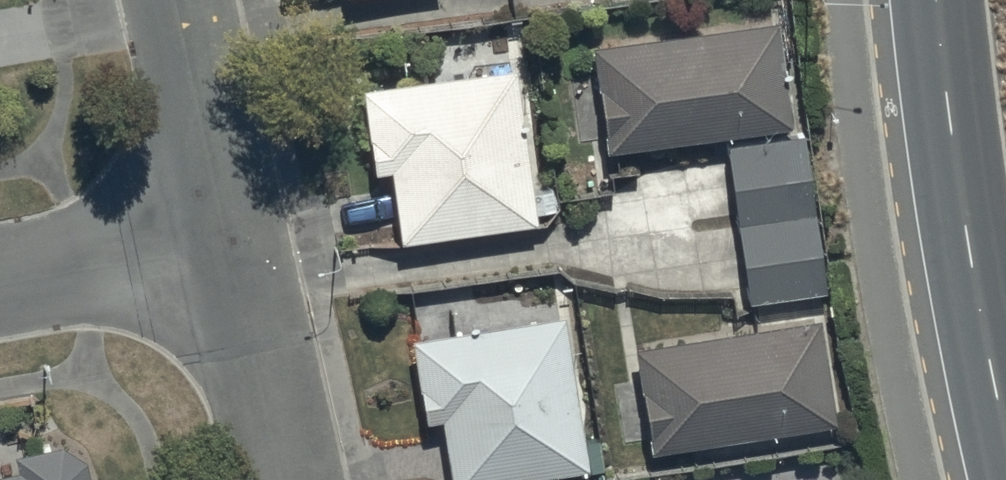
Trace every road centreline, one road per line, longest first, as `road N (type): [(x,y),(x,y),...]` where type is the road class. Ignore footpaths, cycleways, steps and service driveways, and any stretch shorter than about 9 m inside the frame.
road 1 (trunk): [(1005,439),(949,118),(939,0)]
road 2 (residential): [(172,0),(213,246)]
road 3 (residential): [(213,246),(270,479)]
road 4 (residential): [(213,246),(0,283)]

